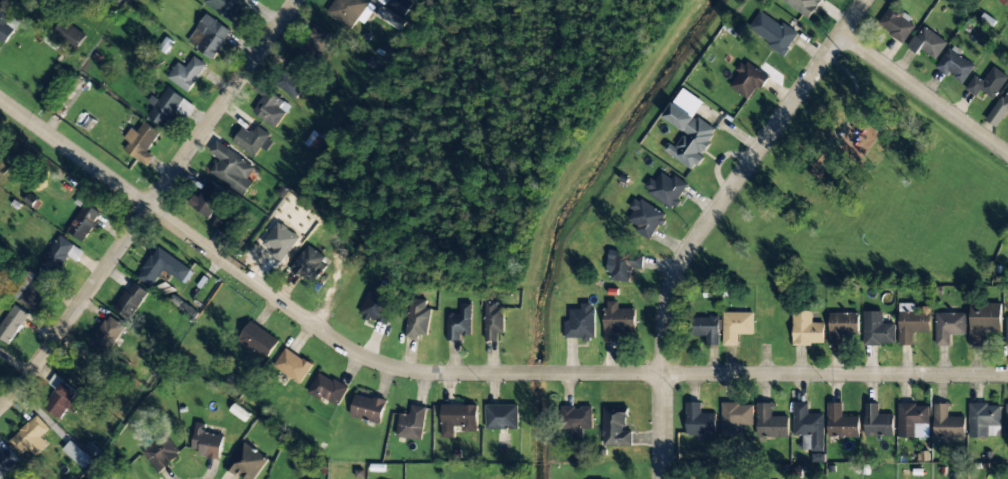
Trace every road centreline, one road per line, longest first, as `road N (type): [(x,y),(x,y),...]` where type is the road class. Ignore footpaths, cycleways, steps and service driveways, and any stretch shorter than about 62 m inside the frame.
road 1 (residential): [(1007,375),(422,372),(385,364),(345,346),(0,99)]
road 2 (residential): [(664,478),(671,288),(866,0)]
road 3 (residential): [(0,406),(23,385),(296,0)]
road 4 (residential): [(842,34),(1007,151)]

